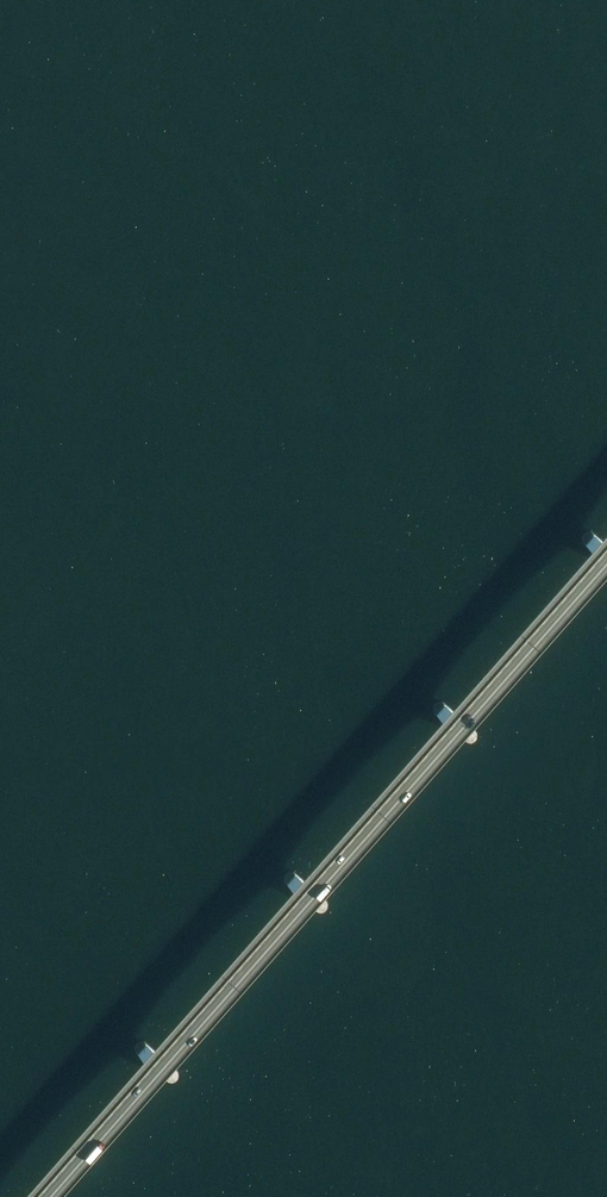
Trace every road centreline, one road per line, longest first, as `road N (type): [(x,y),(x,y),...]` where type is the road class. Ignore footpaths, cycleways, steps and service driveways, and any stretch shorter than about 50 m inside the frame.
road 1 (primary): [(43,1196),(606,556)]

